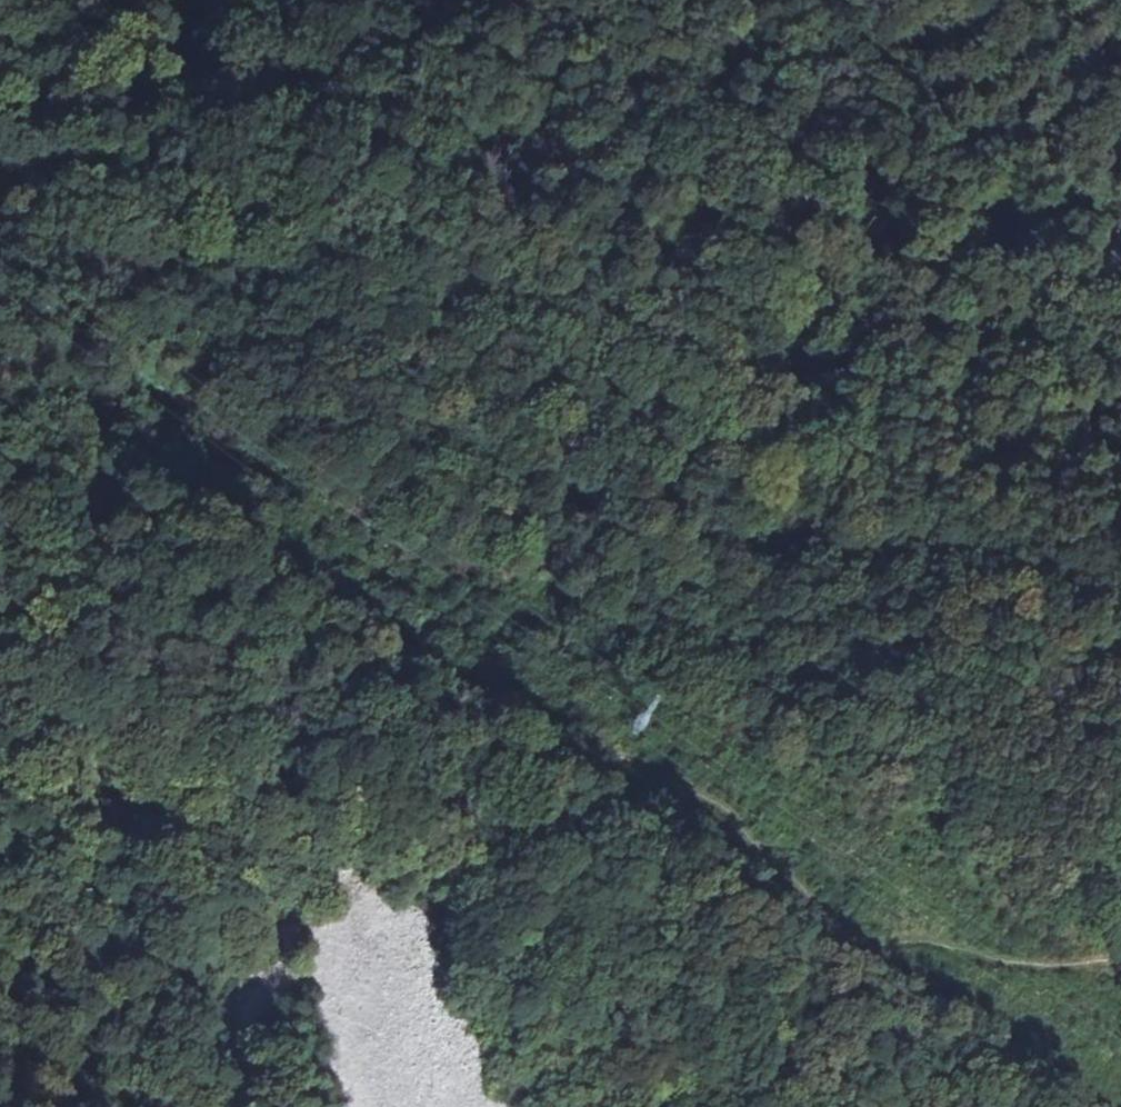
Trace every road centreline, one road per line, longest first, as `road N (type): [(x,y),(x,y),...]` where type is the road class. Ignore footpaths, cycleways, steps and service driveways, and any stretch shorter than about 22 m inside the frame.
road 1 (track): [(0,197),(225,253),(329,234),(436,238),(470,265),(570,393),(772,548),(1025,590),(1120,616)]

